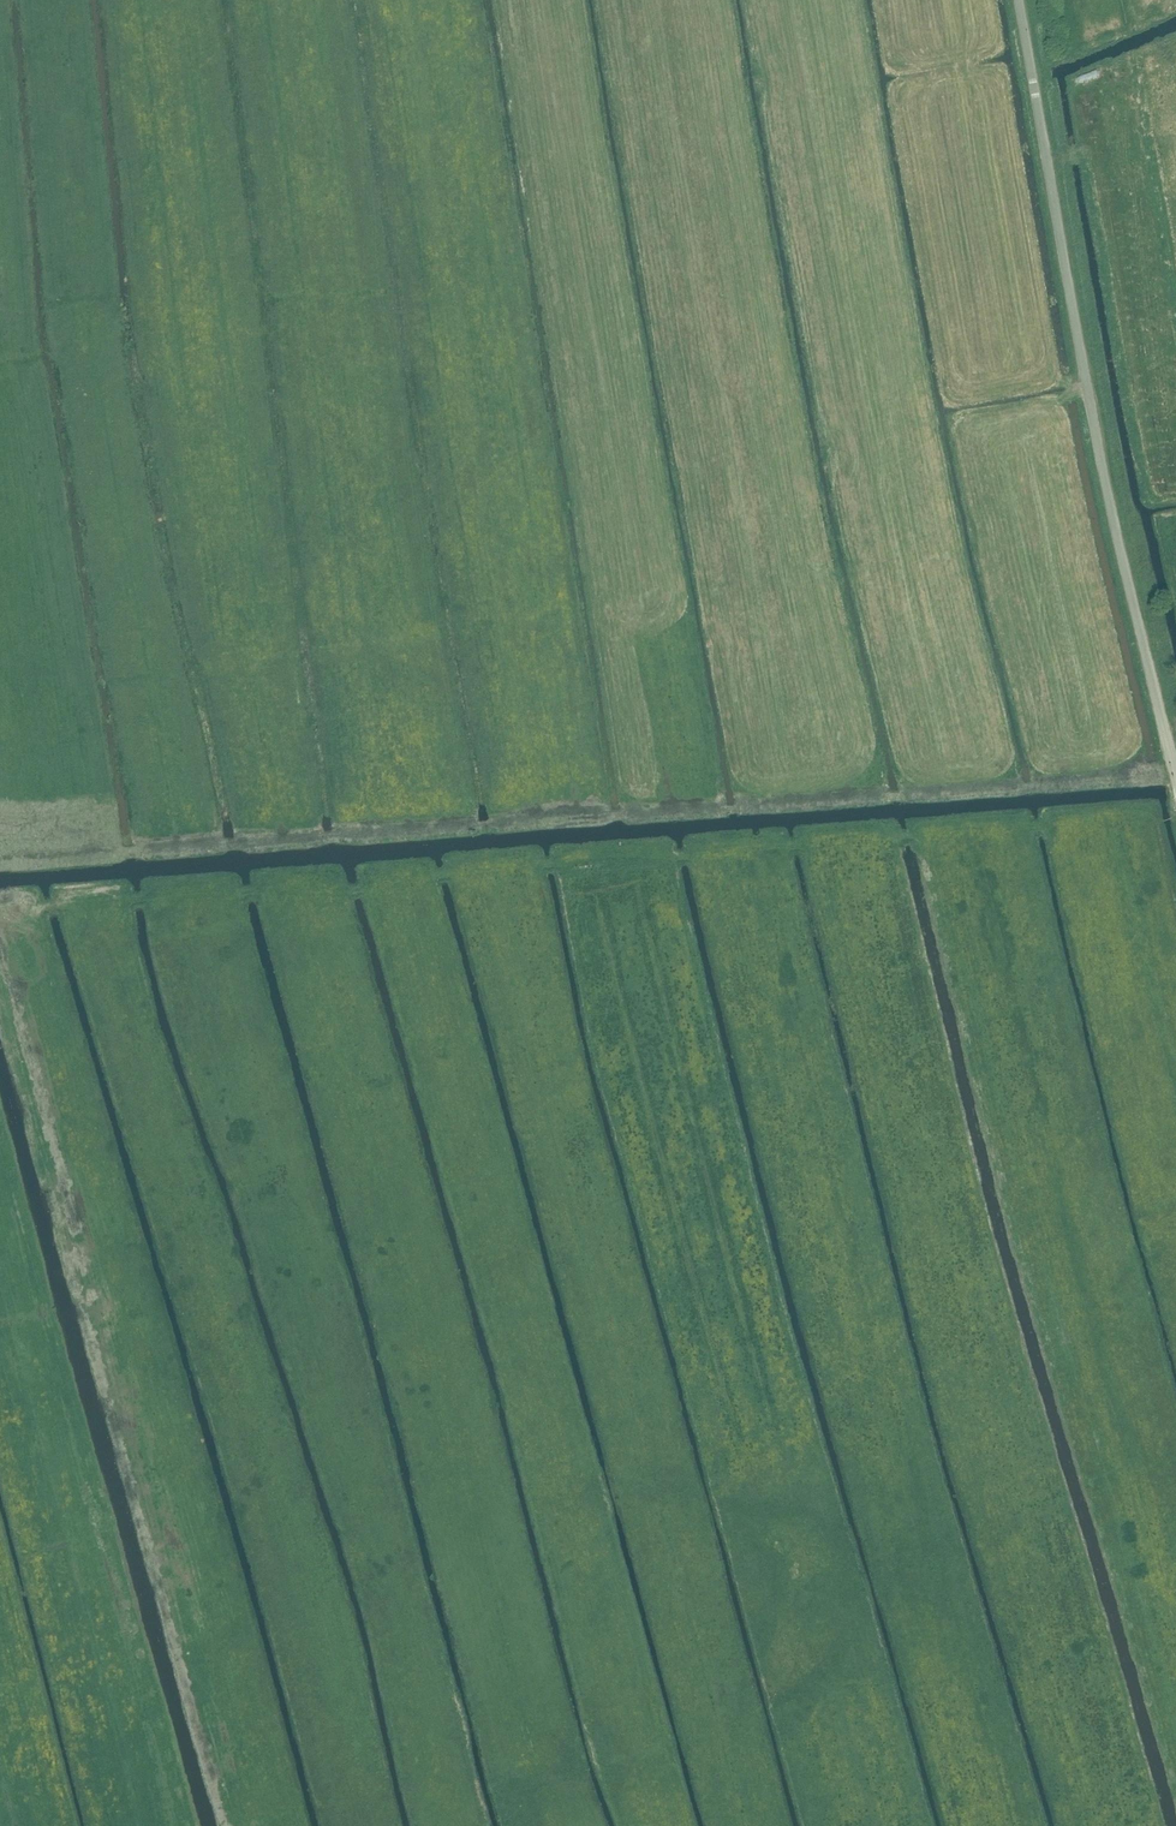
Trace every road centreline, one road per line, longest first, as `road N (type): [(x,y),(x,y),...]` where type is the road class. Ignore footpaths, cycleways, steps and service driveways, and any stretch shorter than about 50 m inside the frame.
road 1 (tertiary): [(1175,782),(1085,388),(1017,0)]

